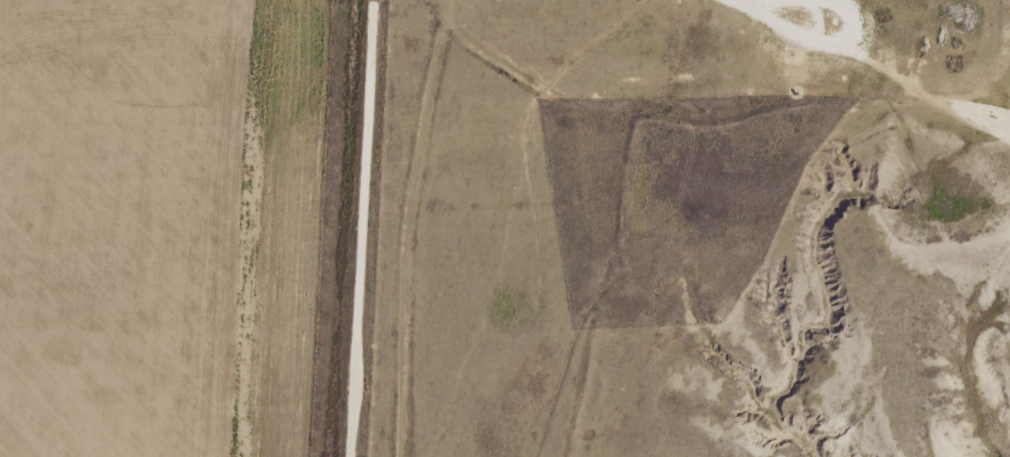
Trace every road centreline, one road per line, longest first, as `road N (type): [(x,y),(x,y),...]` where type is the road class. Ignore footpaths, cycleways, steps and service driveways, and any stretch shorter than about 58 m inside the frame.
road 1 (residential): [(978,88),(845,0)]

